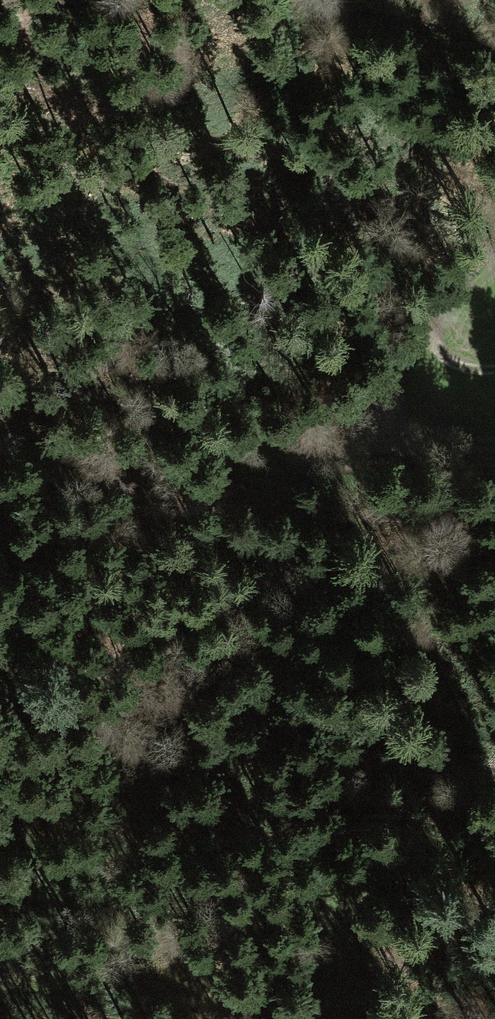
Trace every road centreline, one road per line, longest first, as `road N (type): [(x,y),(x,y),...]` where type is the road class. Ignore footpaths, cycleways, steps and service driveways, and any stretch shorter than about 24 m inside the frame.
road 1 (track): [(0,819),(81,779),(188,707),(285,612),(351,508),(353,430)]
road 2 (track): [(0,987),(87,976),(241,913),(494,872)]
road 3 (track): [(0,378),(295,443),(353,430),(382,401),(410,353)]
road 4 (track): [(430,326),(410,341),(415,416),(425,438),(443,455),(494,461)]
road 5 (track): [(494,371),(446,364),(430,326),(438,304),(494,239)]

